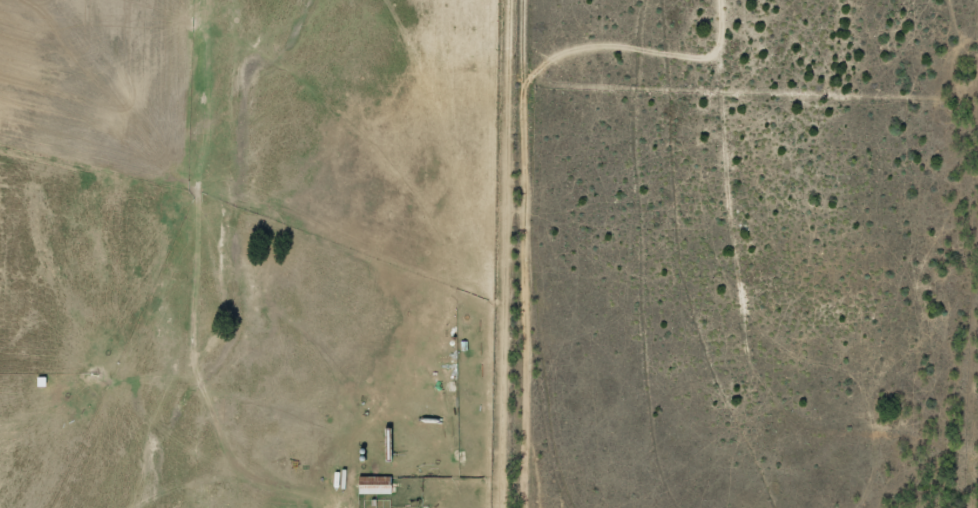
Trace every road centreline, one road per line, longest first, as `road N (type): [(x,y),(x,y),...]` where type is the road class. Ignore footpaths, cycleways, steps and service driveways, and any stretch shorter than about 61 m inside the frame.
road 1 (residential): [(514,507),(521,0)]

